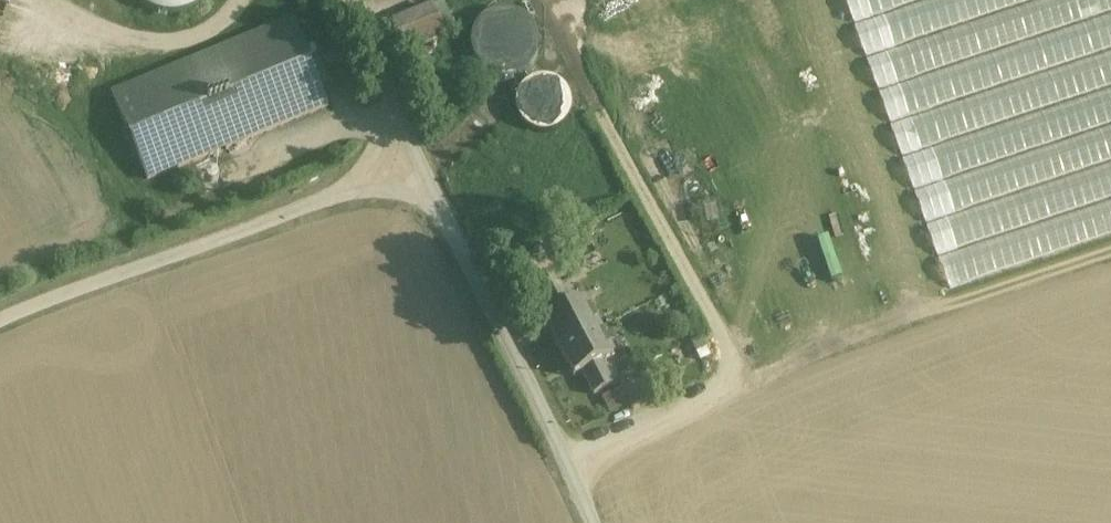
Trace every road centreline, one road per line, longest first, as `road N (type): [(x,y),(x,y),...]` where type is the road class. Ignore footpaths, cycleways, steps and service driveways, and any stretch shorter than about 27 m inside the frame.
road 1 (unclassified): [(0,325),(419,171)]
road 2 (unclassified): [(587,522),(528,375),(419,171)]
road 3 (unclassified): [(419,171),(352,0)]

